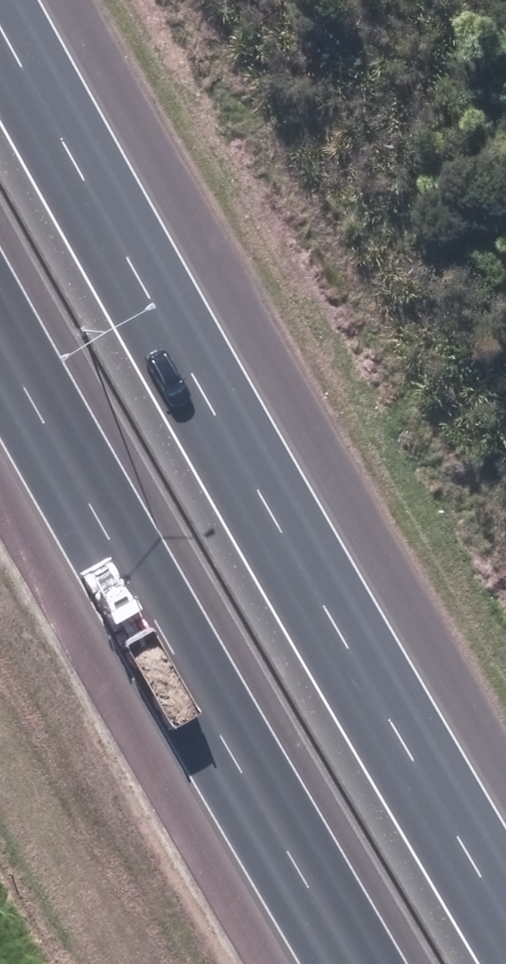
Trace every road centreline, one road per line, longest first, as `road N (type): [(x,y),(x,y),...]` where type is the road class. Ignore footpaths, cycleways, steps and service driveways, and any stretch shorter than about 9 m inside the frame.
road 1 (motorway): [(0,23),(505,937)]
road 2 (motorway): [(340,963),(0,351)]

